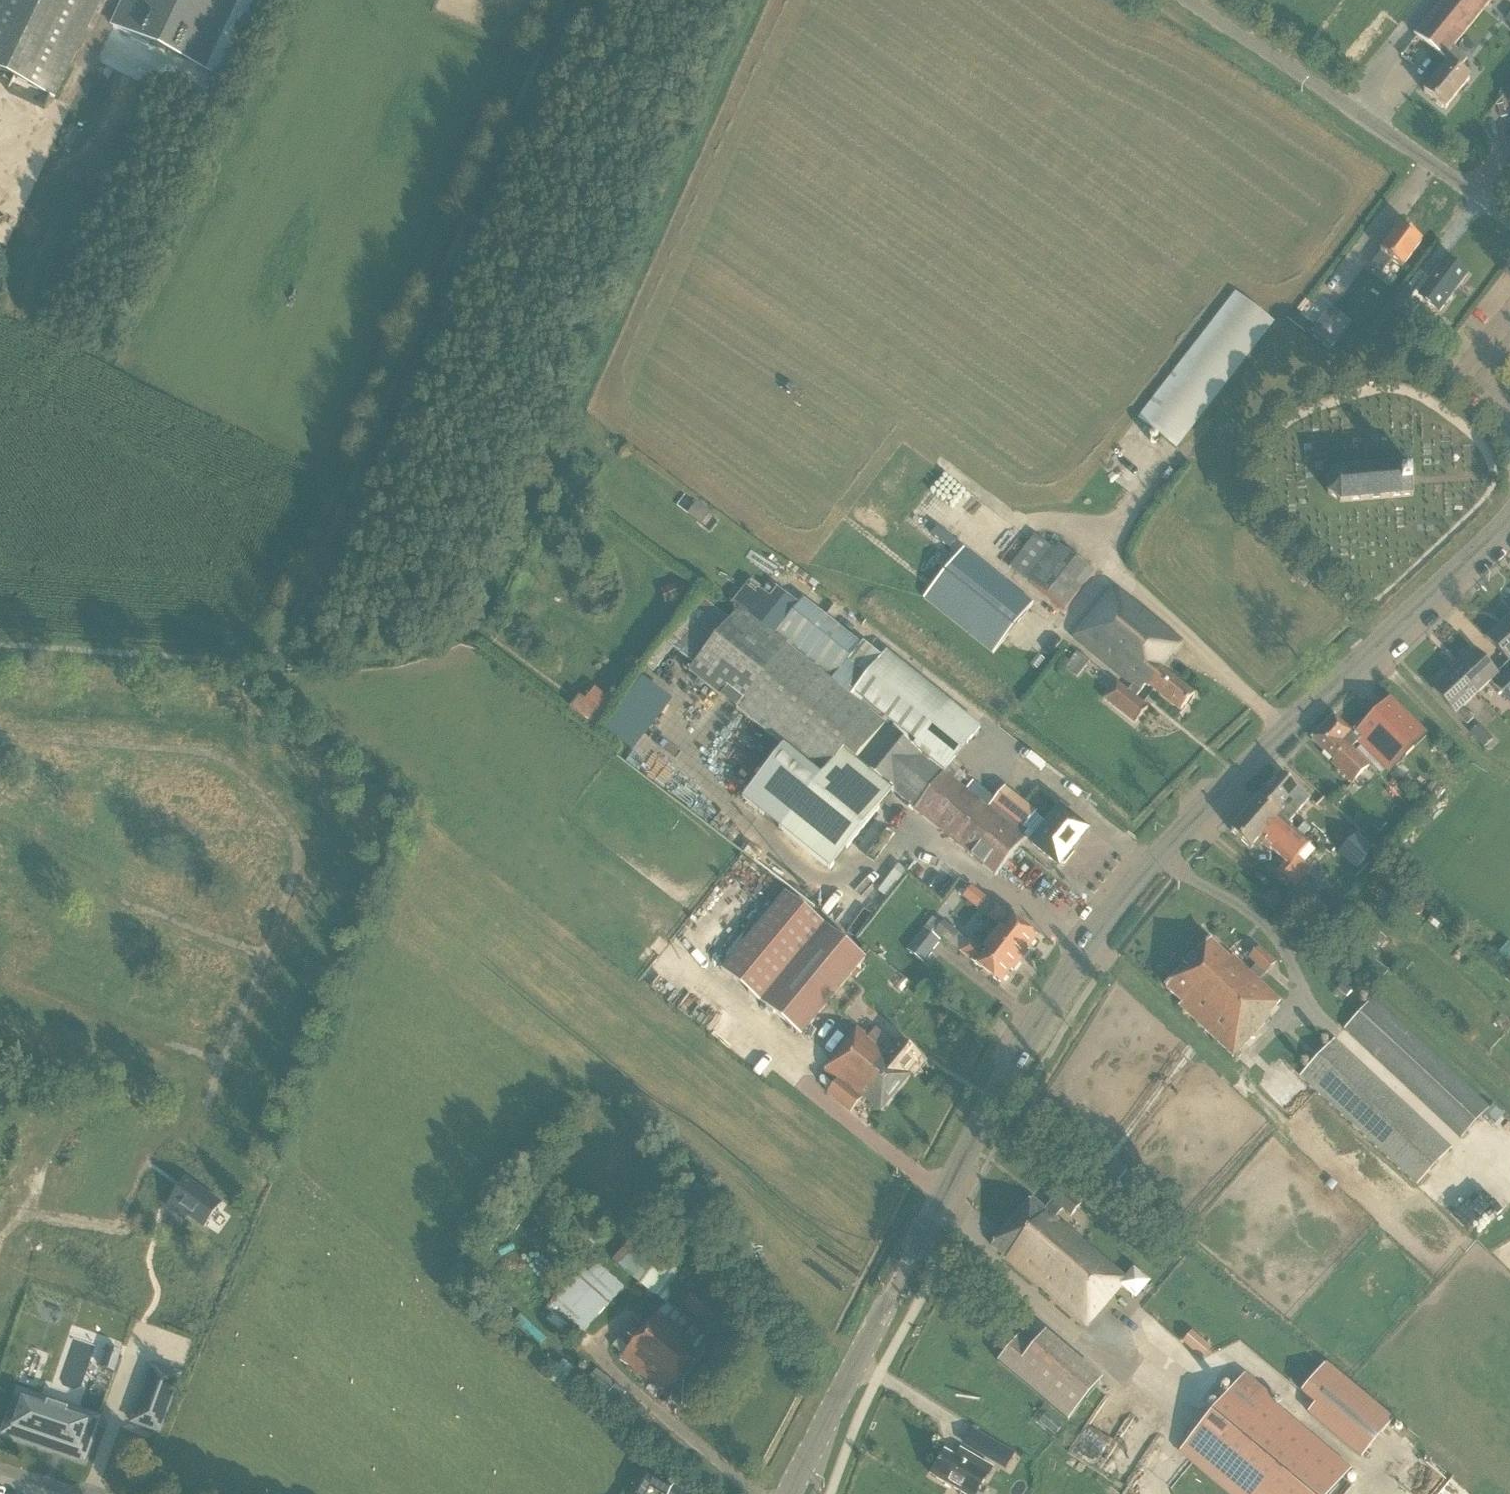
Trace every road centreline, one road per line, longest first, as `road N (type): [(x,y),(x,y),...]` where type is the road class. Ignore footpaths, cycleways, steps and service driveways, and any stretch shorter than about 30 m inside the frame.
road 1 (tertiary): [(791,1493),(991,1107),(1099,932),(1205,808),(1509,521)]
road 2 (track): [(272,655),(294,663),(392,661),(443,642),(484,607),(760,0)]
road 3 (unclassified): [(1509,221),(1189,0)]
road 4 (track): [(468,624),(574,701)]

